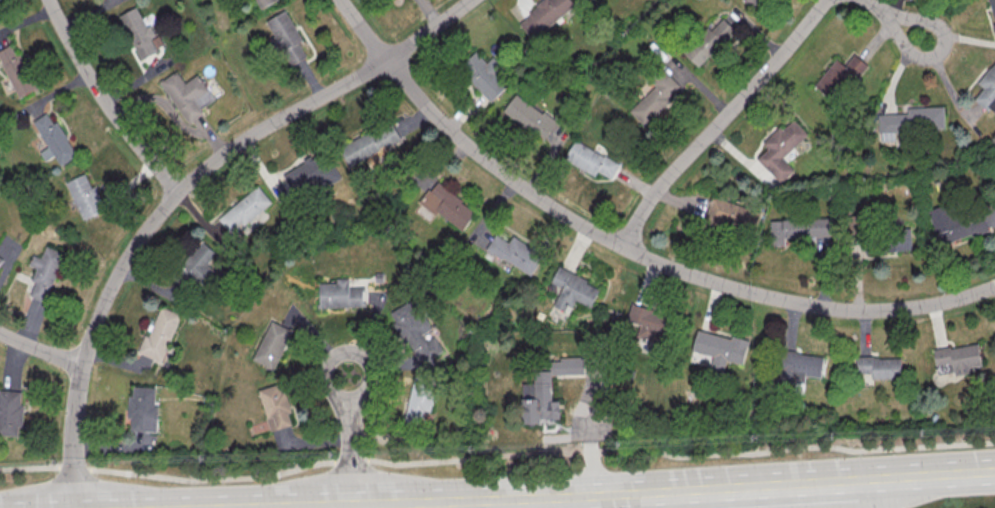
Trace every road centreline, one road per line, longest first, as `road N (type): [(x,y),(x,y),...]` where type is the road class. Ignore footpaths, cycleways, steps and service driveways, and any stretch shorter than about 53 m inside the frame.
road 1 (residential): [(994,287),(908,307),(810,305),(625,248),(458,135),(339,0)]
road 2 (residential): [(76,507),(72,438),(81,366),(109,291),(142,235),(203,171),(469,0)]
road 3 (secondary): [(994,472),(375,504)]
road 4 (residential): [(625,248),(645,206),(827,0)]
road 5 (residential): [(177,193),(120,121),(52,0)]
road 6 (residential): [(354,504),(349,374)]

